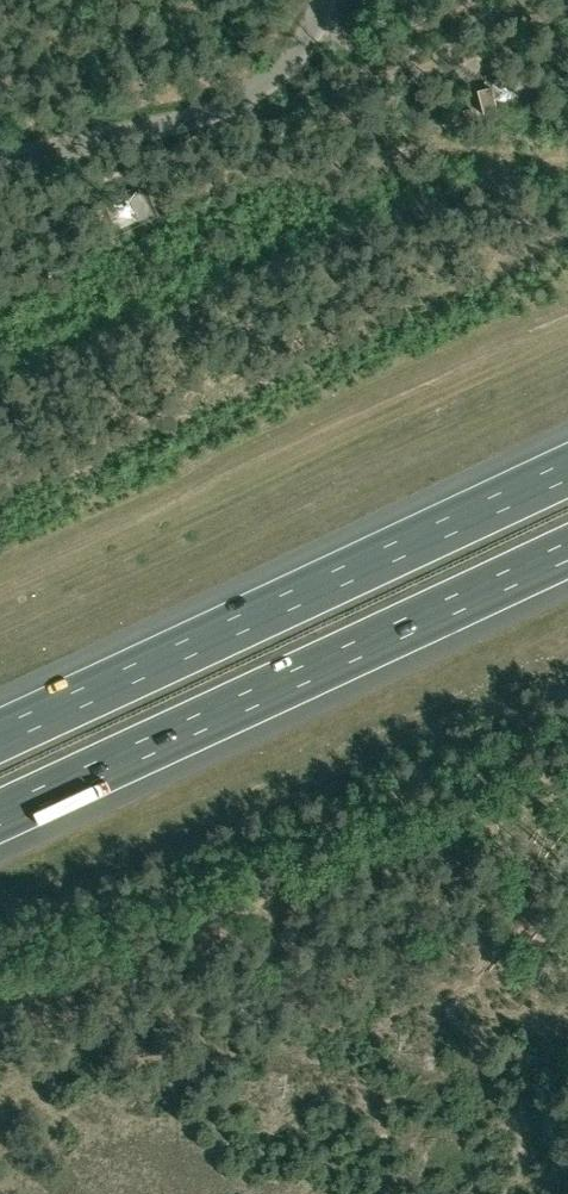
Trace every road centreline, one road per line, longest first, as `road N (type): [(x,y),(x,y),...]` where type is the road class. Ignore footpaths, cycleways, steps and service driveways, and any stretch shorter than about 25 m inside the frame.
road 1 (motorway): [(567,469),(0,734)]
road 2 (motorway): [(0,815),(567,551)]
road 3 (unclassified): [(0,161),(200,115),(244,95),(300,50),(323,0)]

